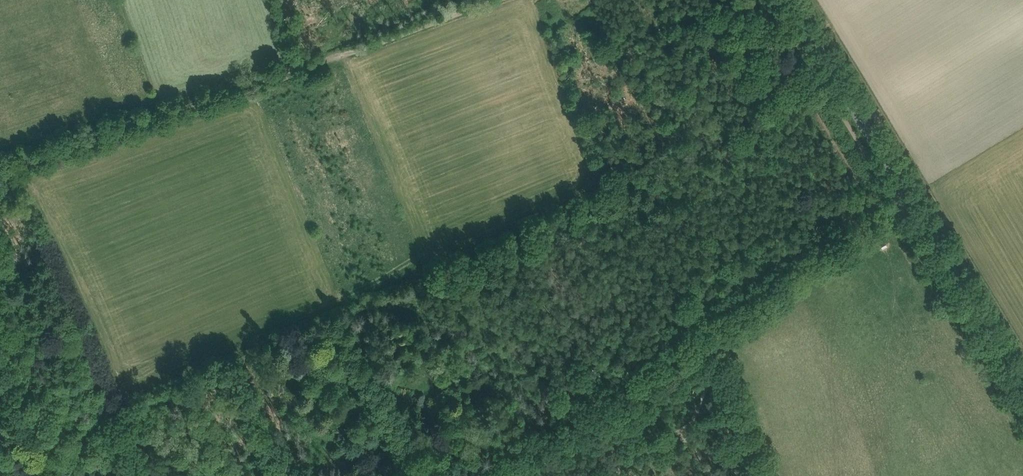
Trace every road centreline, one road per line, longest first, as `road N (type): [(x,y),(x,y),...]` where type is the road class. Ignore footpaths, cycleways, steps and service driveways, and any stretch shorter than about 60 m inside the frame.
road 1 (track): [(0,175),(496,0)]
road 2 (tertiary): [(1022,391),(788,0)]

